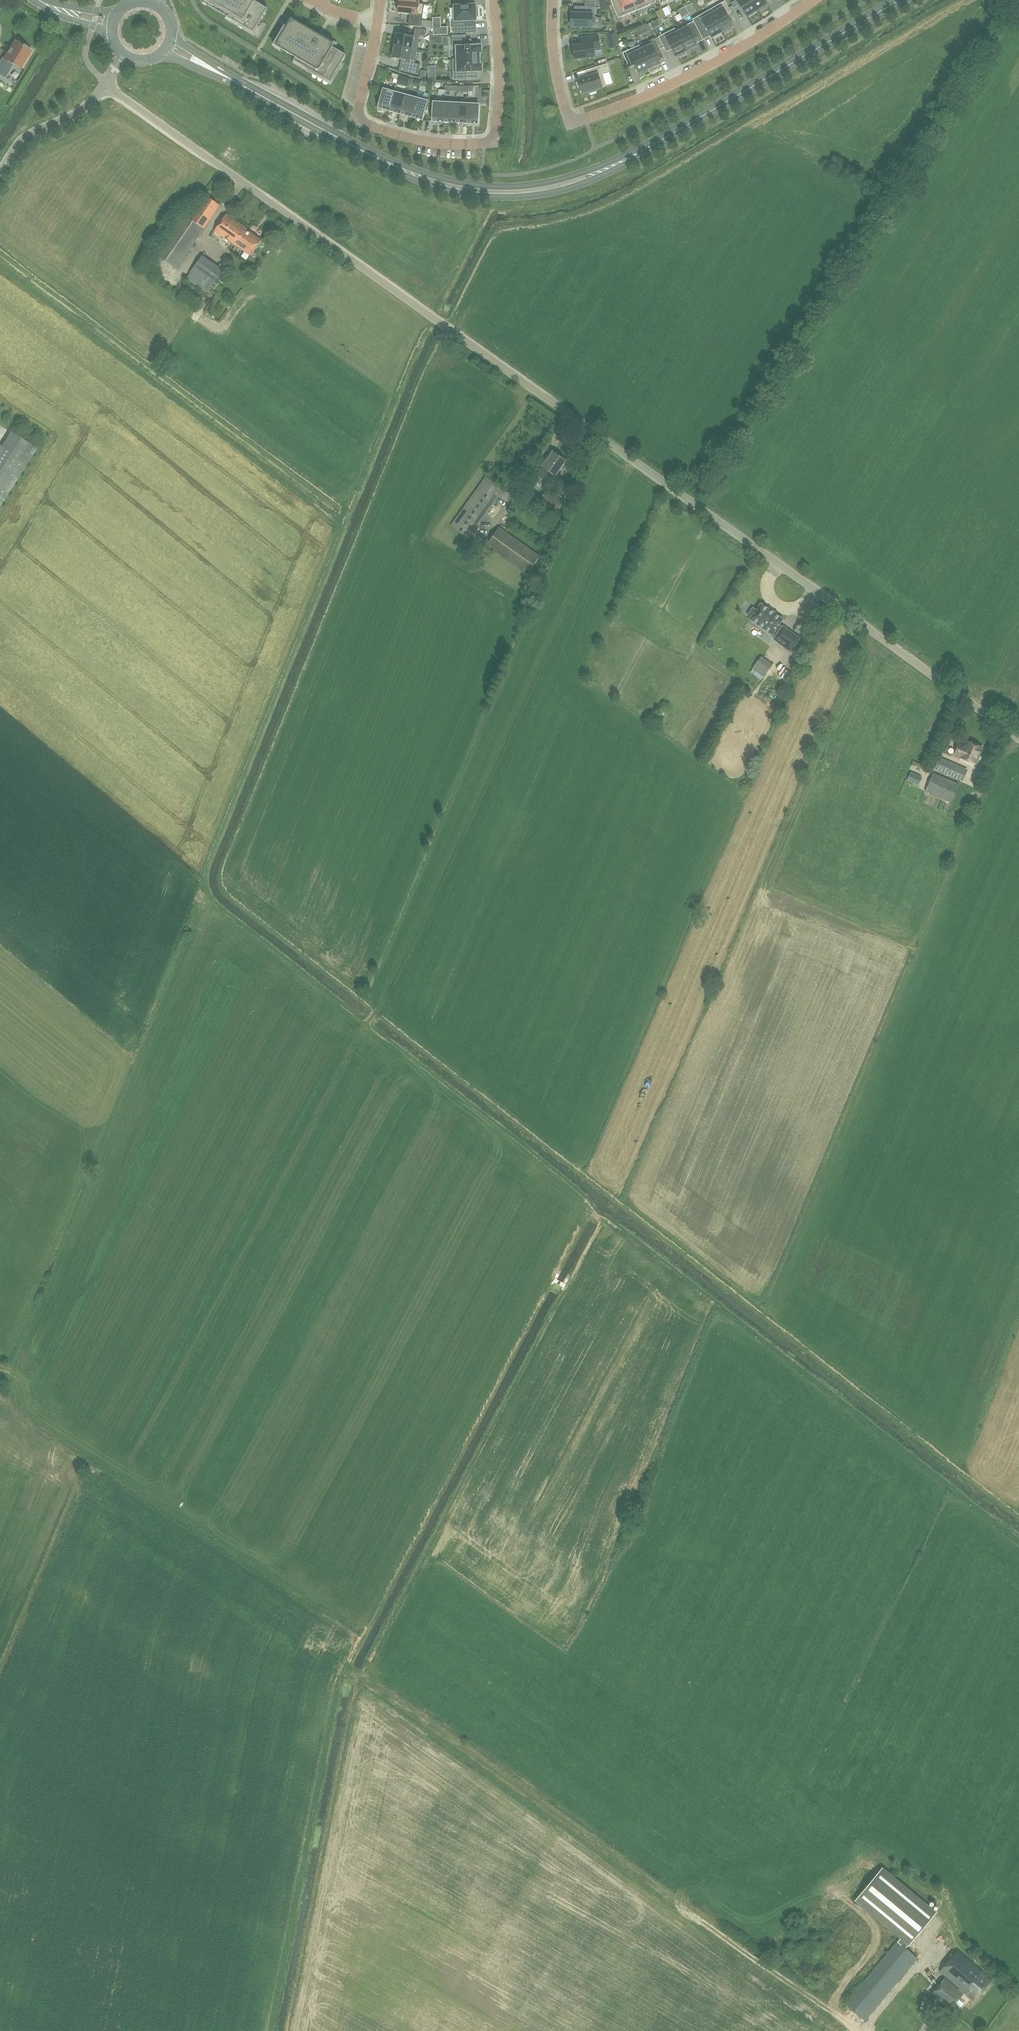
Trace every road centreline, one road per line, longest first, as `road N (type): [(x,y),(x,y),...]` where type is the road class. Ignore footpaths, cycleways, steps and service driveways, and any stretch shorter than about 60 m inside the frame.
road 1 (unclassified): [(1018,734),(106,83)]
road 2 (secondary): [(901,0),(621,162),(535,190),(467,189),(416,176),(240,84)]
road 3 (residential): [(553,0),(556,69),(571,123),(688,76),(813,0)]
road 4 (residential): [(495,0),(499,93),(495,137),(485,143),(402,137),(358,120),(377,22)]
road 5 (unclassified): [(0,168),(15,145),(73,117),(106,83)]

